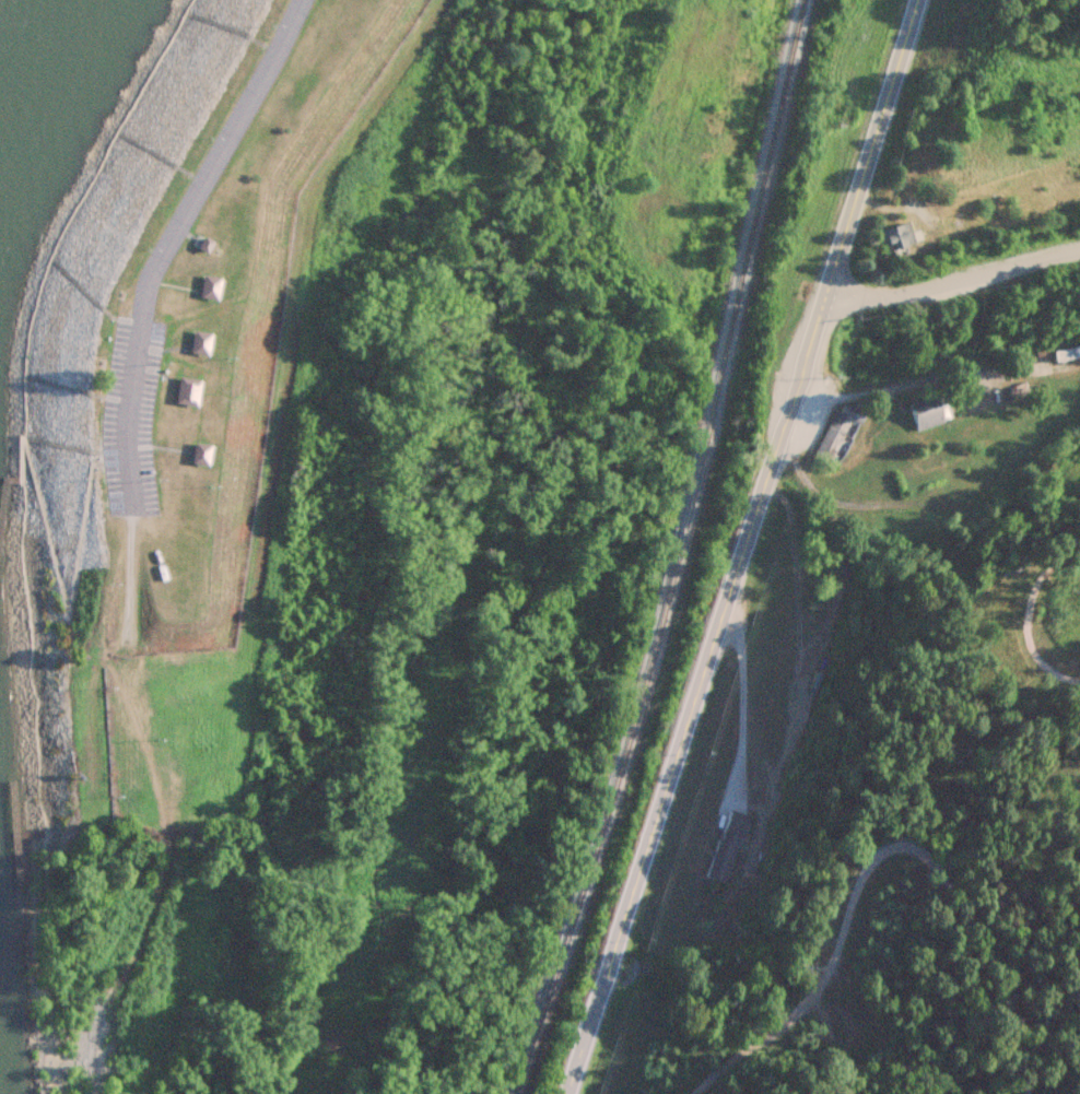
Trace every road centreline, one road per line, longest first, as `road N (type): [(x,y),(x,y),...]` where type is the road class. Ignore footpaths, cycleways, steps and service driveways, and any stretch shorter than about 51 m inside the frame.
road 1 (secondary): [(564,1093),(712,614),(784,445),(820,296),(913,0)]
road 2 (residential): [(1079,250),(895,295),(820,296)]

